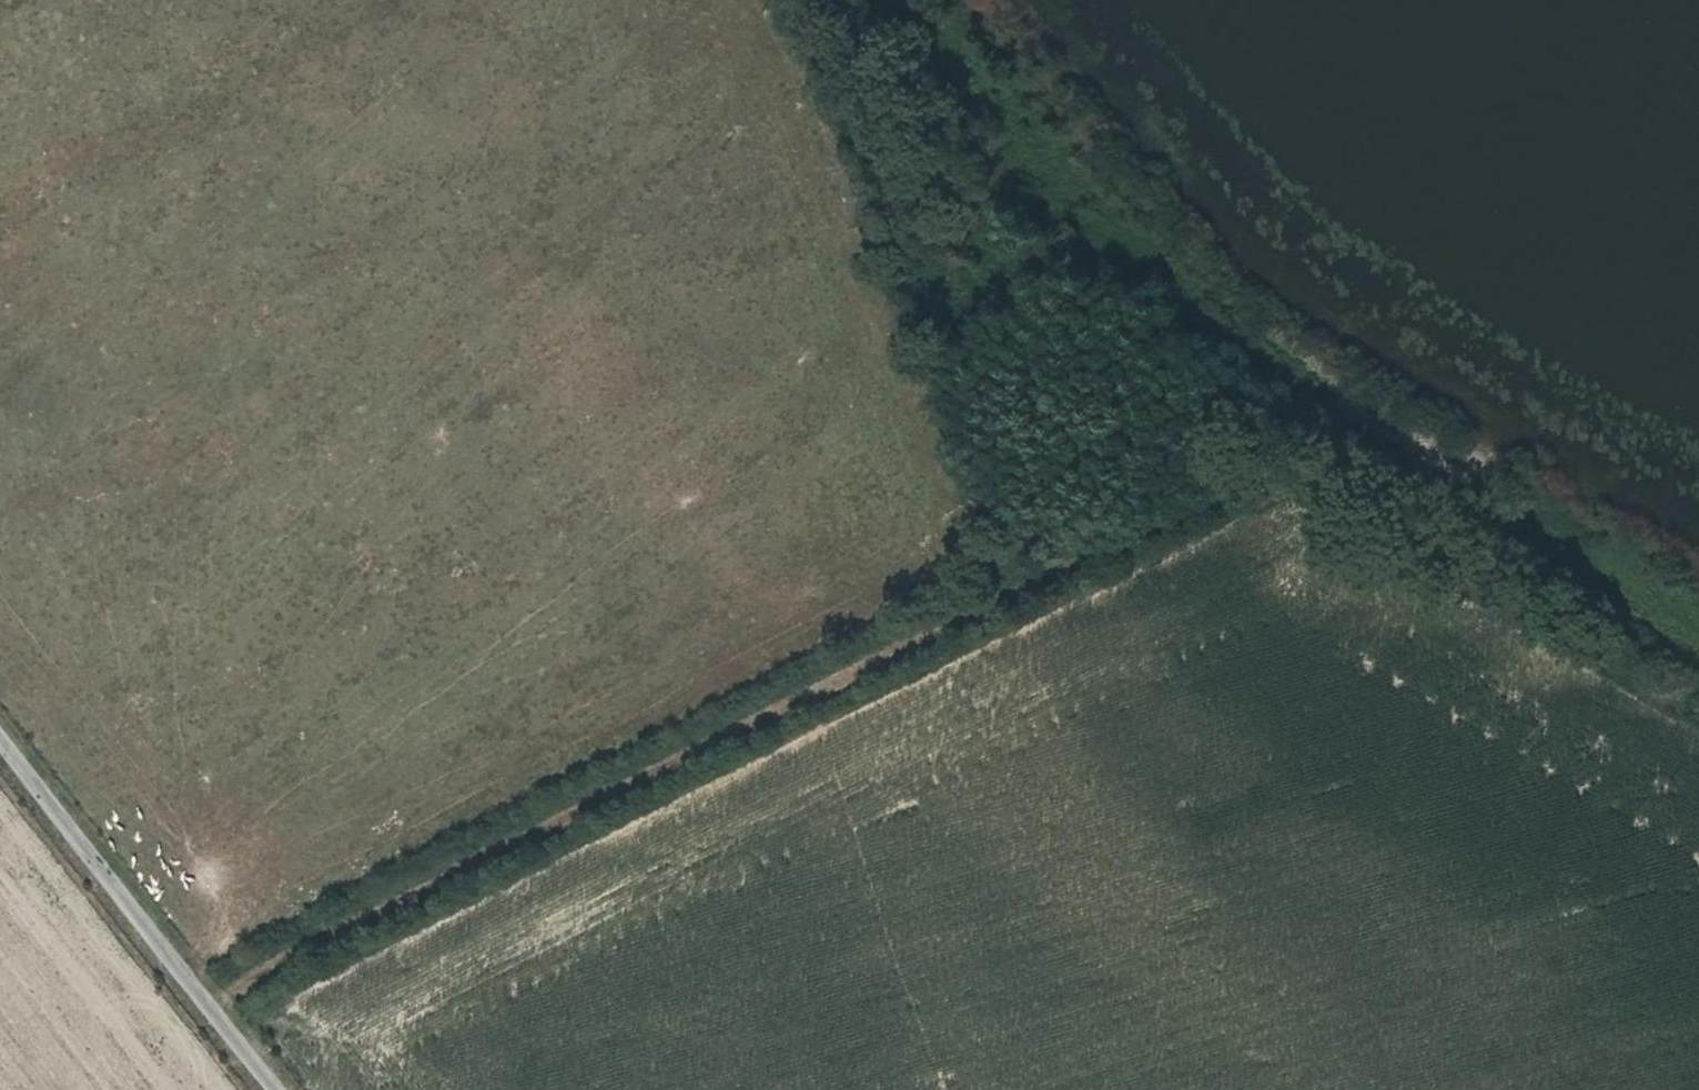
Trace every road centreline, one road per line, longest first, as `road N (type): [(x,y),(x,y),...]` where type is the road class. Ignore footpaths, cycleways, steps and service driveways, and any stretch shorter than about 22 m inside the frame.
road 1 (track): [(216,1015),(1103,536)]
road 2 (unclassified): [(275,1089),(0,744)]

